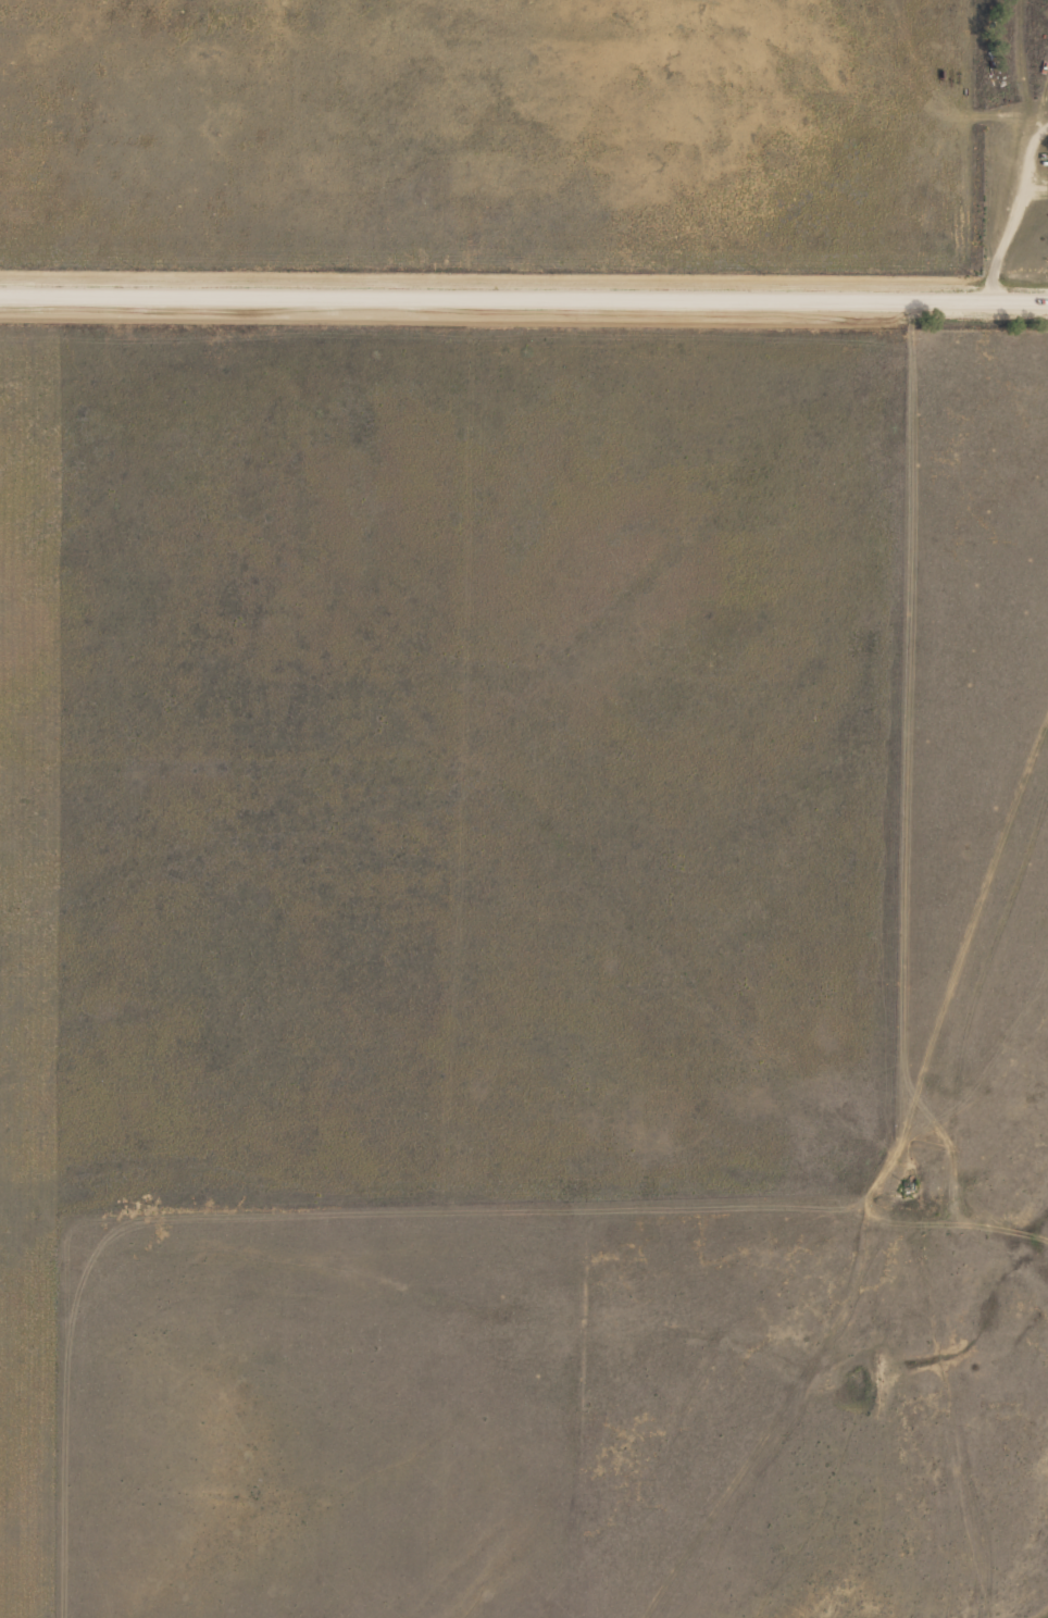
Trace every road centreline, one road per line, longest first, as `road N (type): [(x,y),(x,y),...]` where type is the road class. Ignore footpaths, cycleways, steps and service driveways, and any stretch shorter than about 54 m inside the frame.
road 1 (residential): [(1047,300),(0,291)]
road 2 (residential): [(1047,900),(960,1260)]

